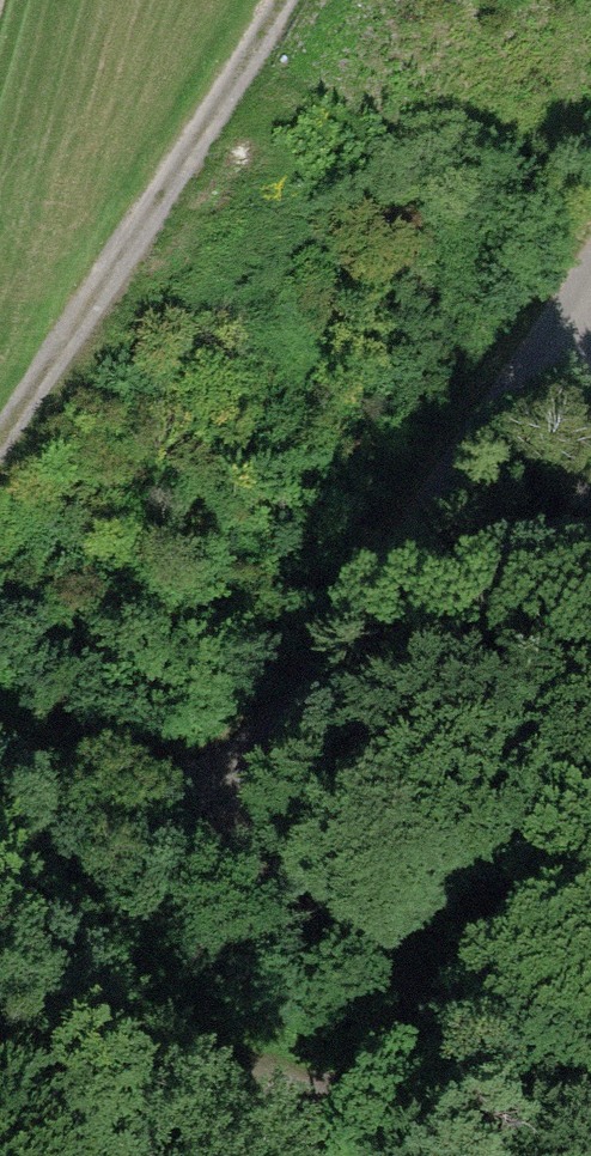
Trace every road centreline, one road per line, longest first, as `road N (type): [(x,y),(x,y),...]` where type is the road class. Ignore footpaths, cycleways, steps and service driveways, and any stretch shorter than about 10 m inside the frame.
road 1 (track): [(0,743),(215,802),(266,872),(590,1134)]
road 2 (track): [(215,802),(576,326)]
road 3 (track): [(0,462),(280,0)]
road 4 (track): [(407,985),(354,1054),(353,1155)]

